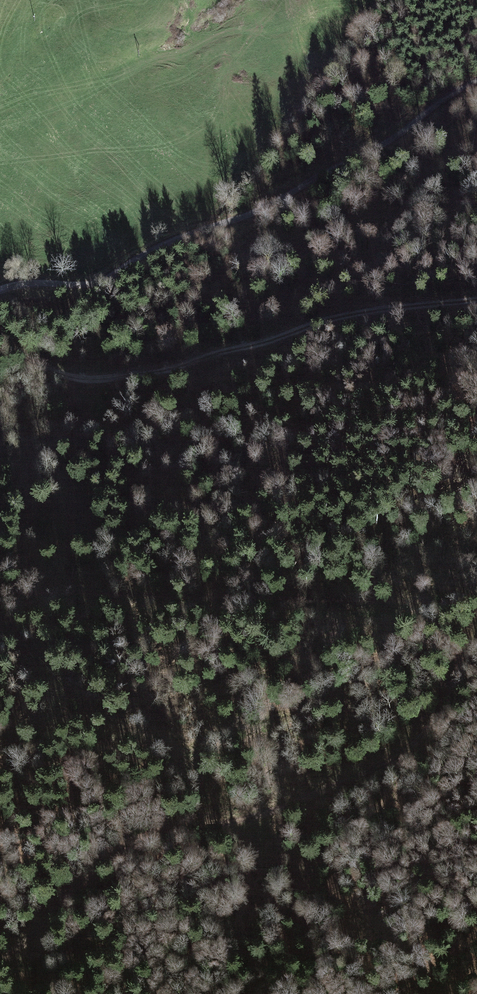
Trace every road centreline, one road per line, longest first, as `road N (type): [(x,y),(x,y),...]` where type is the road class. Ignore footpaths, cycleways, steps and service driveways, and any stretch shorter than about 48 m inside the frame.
road 1 (track): [(0,967),(86,878),(366,775),(408,749),(449,683),(476,616)]
road 2 (track): [(476,75),(261,208),(171,239),(93,283),(0,290)]
road 3 (track): [(0,327),(45,365),(104,378),(163,369),(358,313),(476,297)]
road 4 (track): [(0,760),(125,723),(184,740)]

